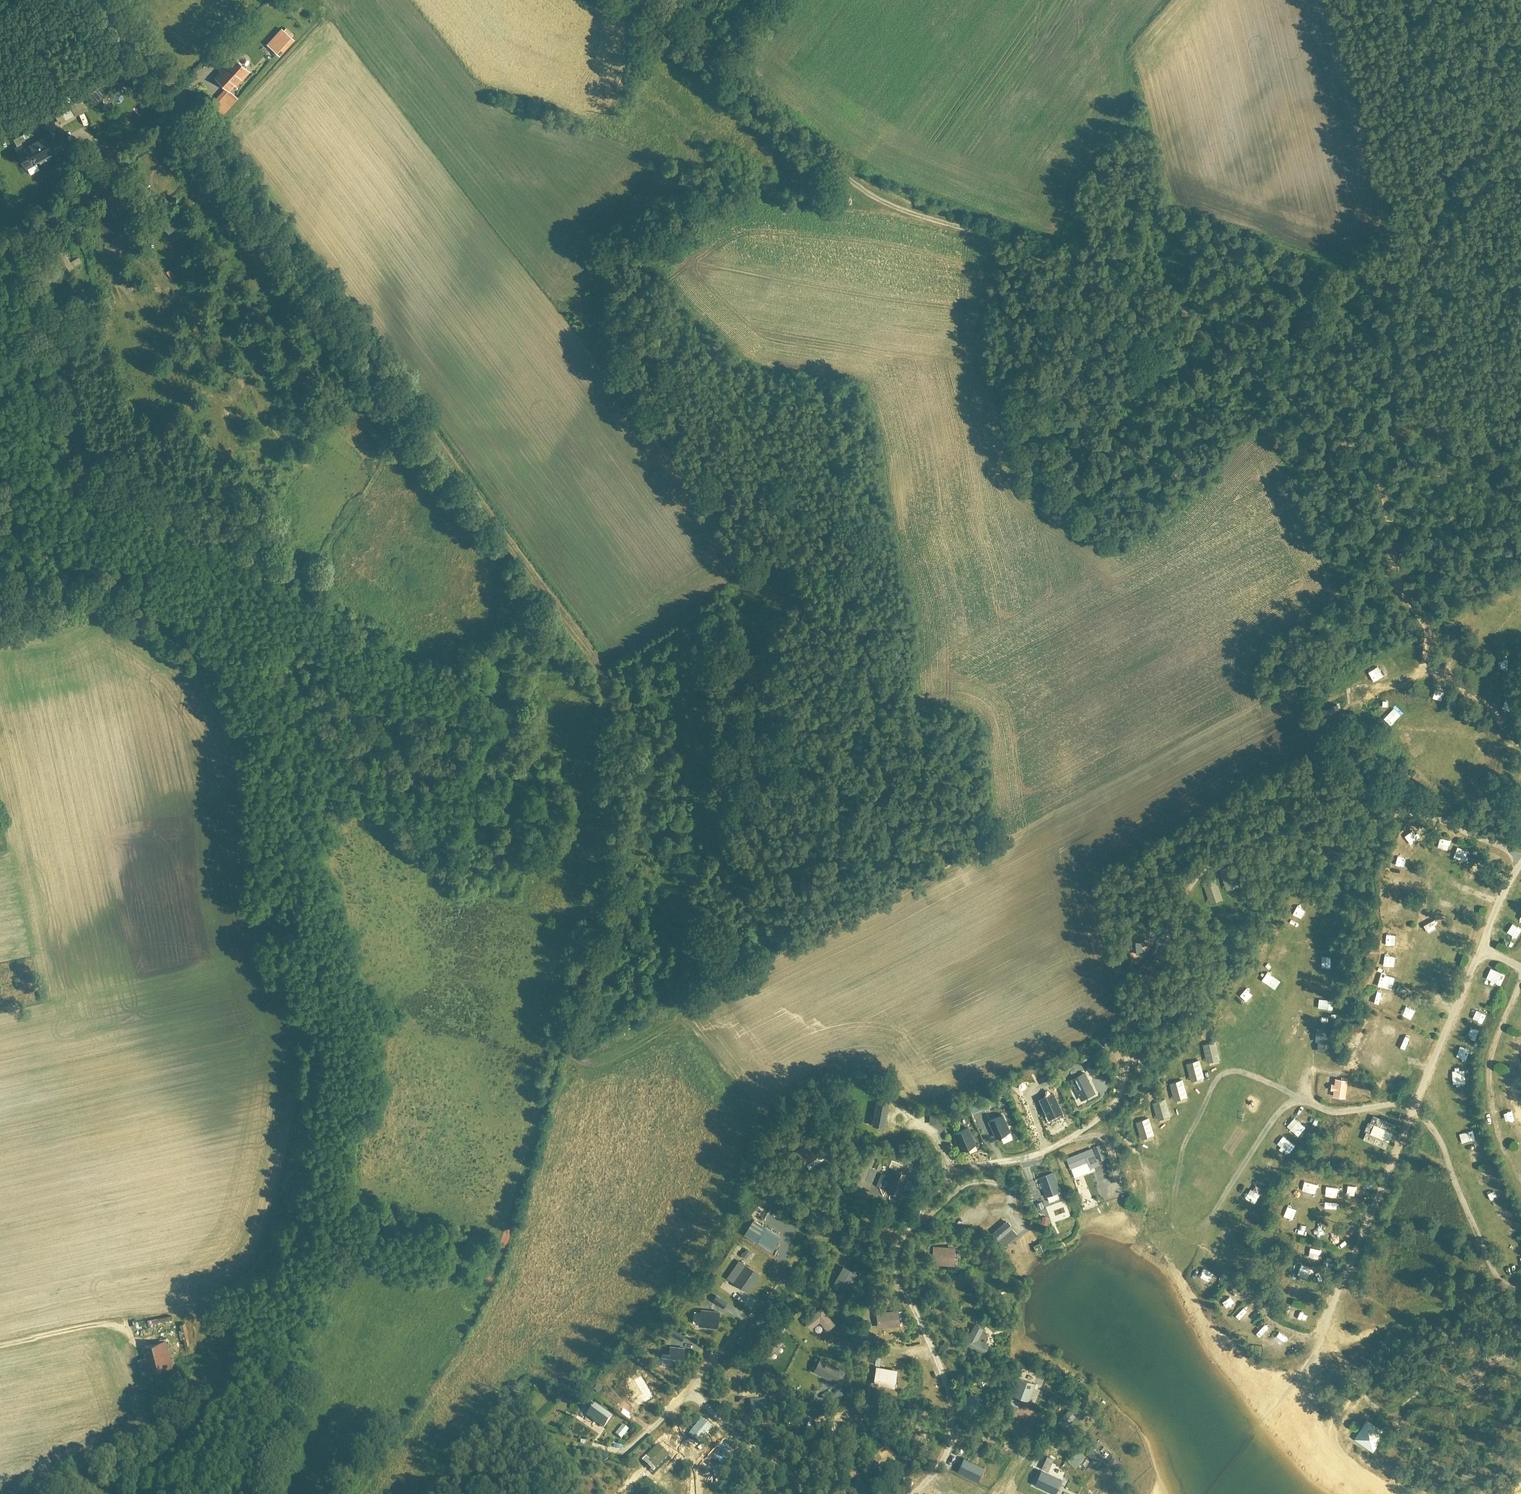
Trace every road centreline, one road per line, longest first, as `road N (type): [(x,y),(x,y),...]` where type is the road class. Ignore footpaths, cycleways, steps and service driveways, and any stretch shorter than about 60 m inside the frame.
road 1 (track): [(640,0),(885,204),(1188,313),(1275,376),(1357,453),(1383,492),(1397,583),(1427,636),(1425,661),(1413,680),(1326,699)]
road 2 (track): [(1520,1282),(1457,1156),(1432,1074)]
road 3 (track): [(0,1347),(108,1326),(133,1328),(140,1339)]
road 4 (track): [(1520,746),(1460,685),(1422,669)]

